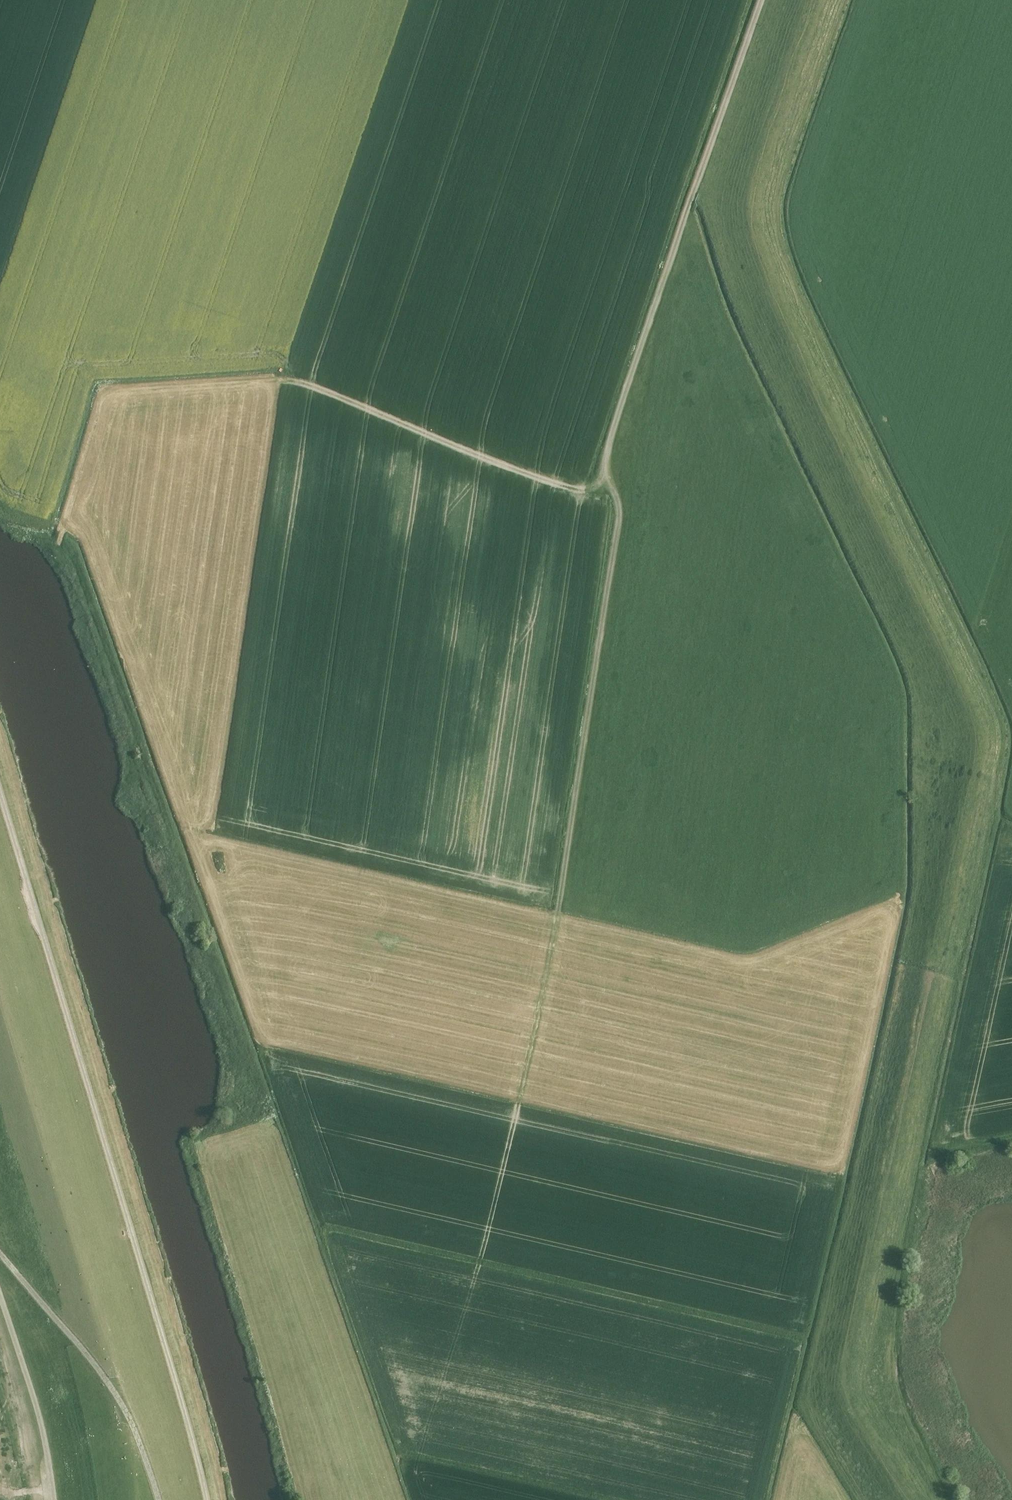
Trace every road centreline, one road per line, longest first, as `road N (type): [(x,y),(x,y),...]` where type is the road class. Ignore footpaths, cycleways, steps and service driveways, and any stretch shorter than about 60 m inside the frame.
road 1 (track): [(763,0),(605,457),(620,517),(561,901),(460,1346)]
road 2 (track): [(0,785),(209,1499)]
road 3 (track): [(159,1499),(116,1392),(0,1252)]
road 4 (track): [(55,1499),(43,1429),(0,1293)]

